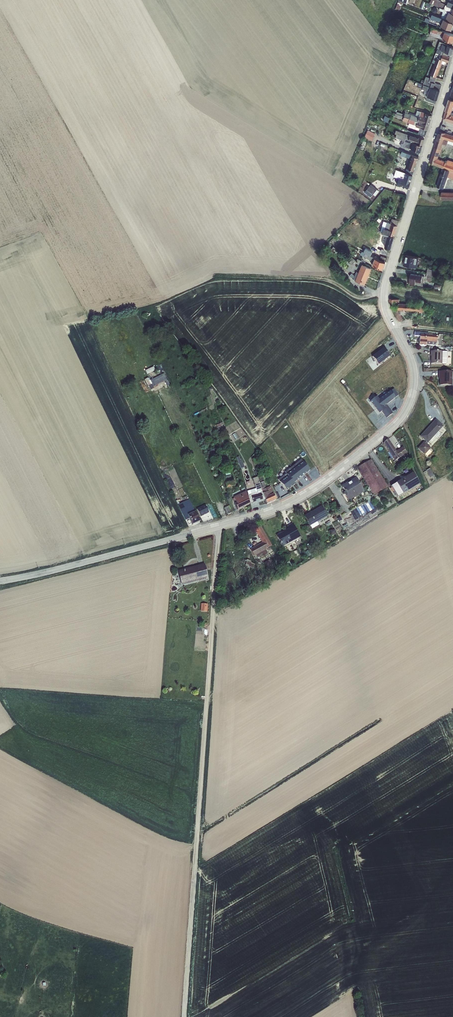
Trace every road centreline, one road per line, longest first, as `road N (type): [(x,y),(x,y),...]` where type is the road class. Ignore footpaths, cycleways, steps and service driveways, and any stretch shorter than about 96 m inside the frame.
road 1 (residential): [(452,66),(386,292),(418,375),(414,400),(402,419),(302,497),(194,533)]
road 2 (track): [(221,526),(187,1016)]
road 3 (unclassified): [(194,533),(0,581)]

